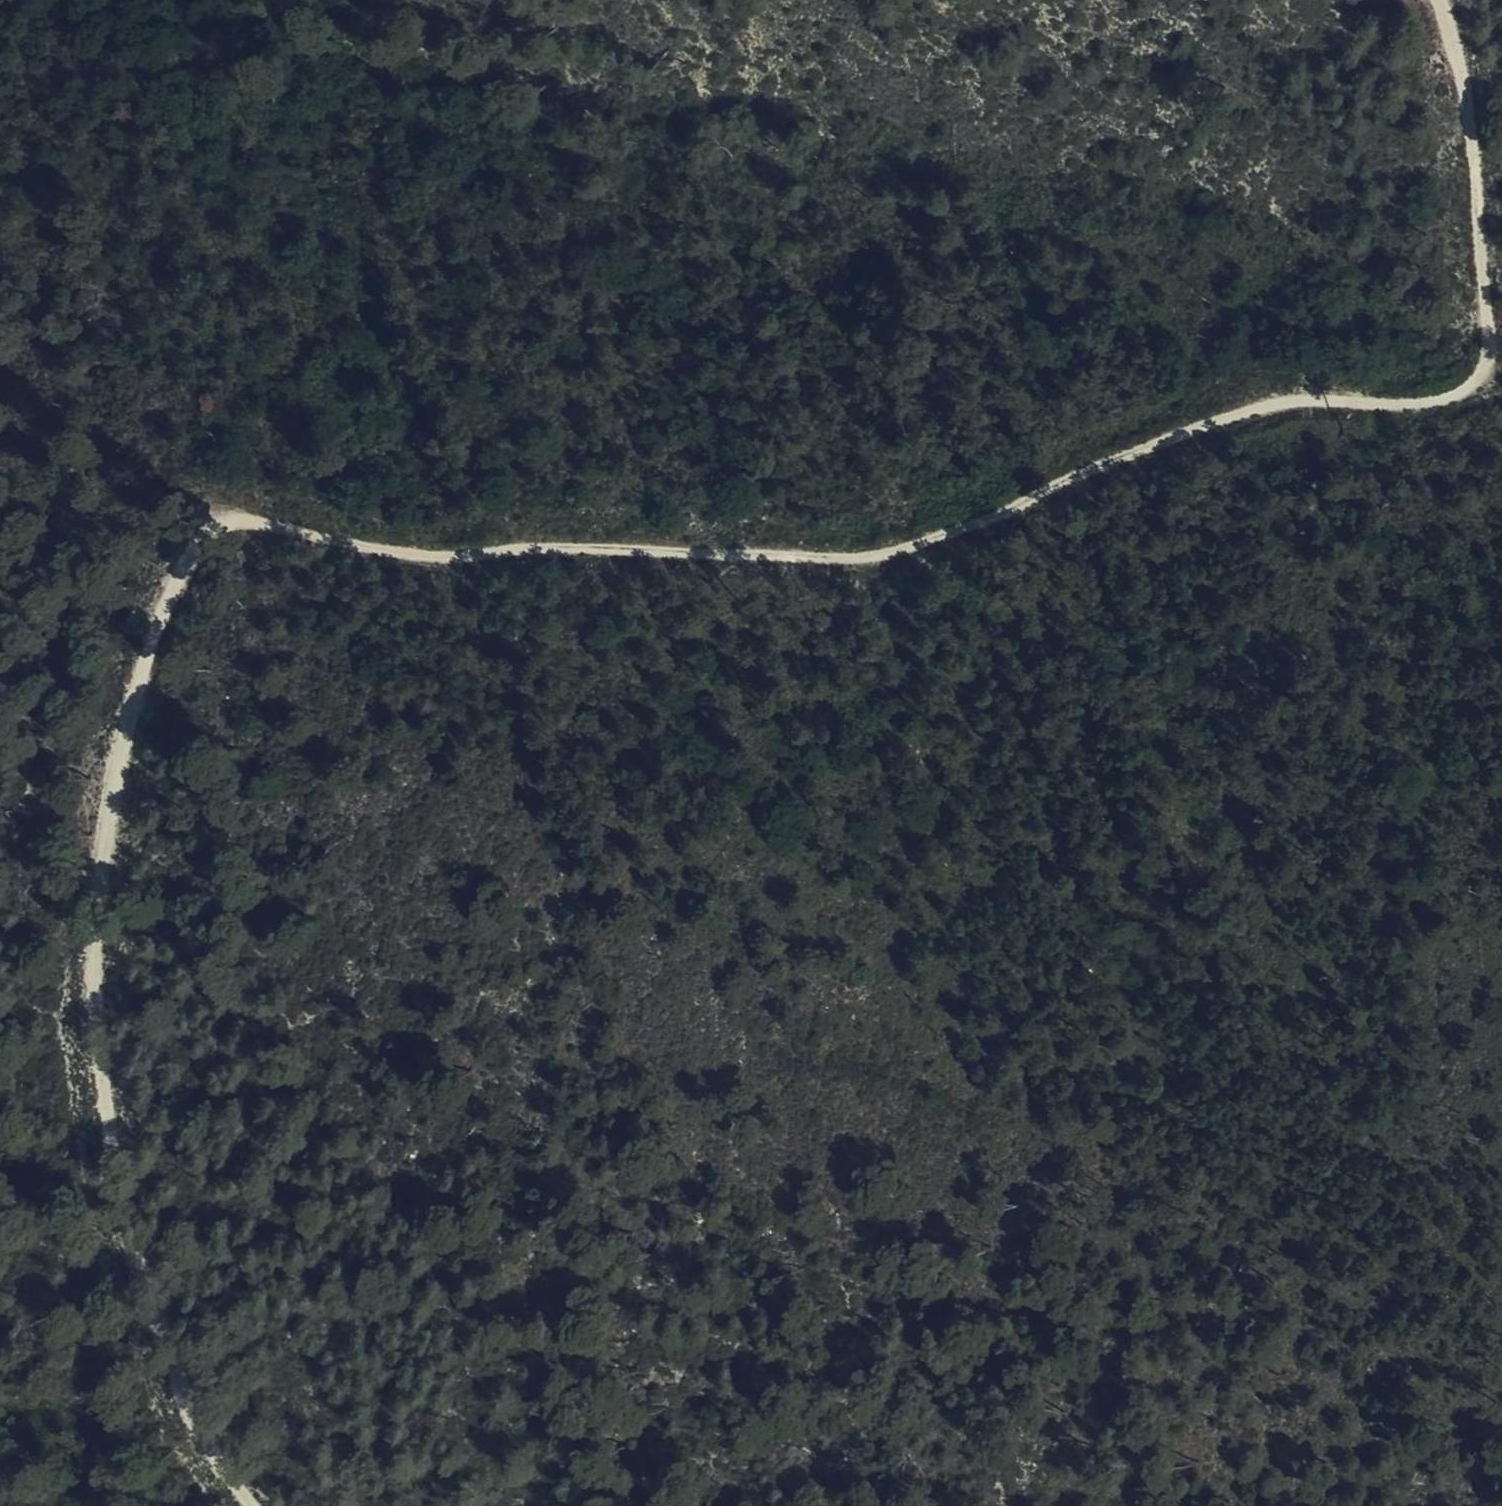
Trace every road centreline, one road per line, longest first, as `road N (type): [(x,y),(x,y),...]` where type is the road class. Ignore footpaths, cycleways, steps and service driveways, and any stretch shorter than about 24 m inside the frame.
road 1 (track): [(253,1505),(217,1456),(117,1215),(94,970),(106,851),(148,666),(200,540),(223,520),(258,521),(390,555),(459,563),(536,549),(876,560),(1284,402),(1405,410),(1447,403),(1481,378),(1491,347),(1468,96),(1442,0)]

